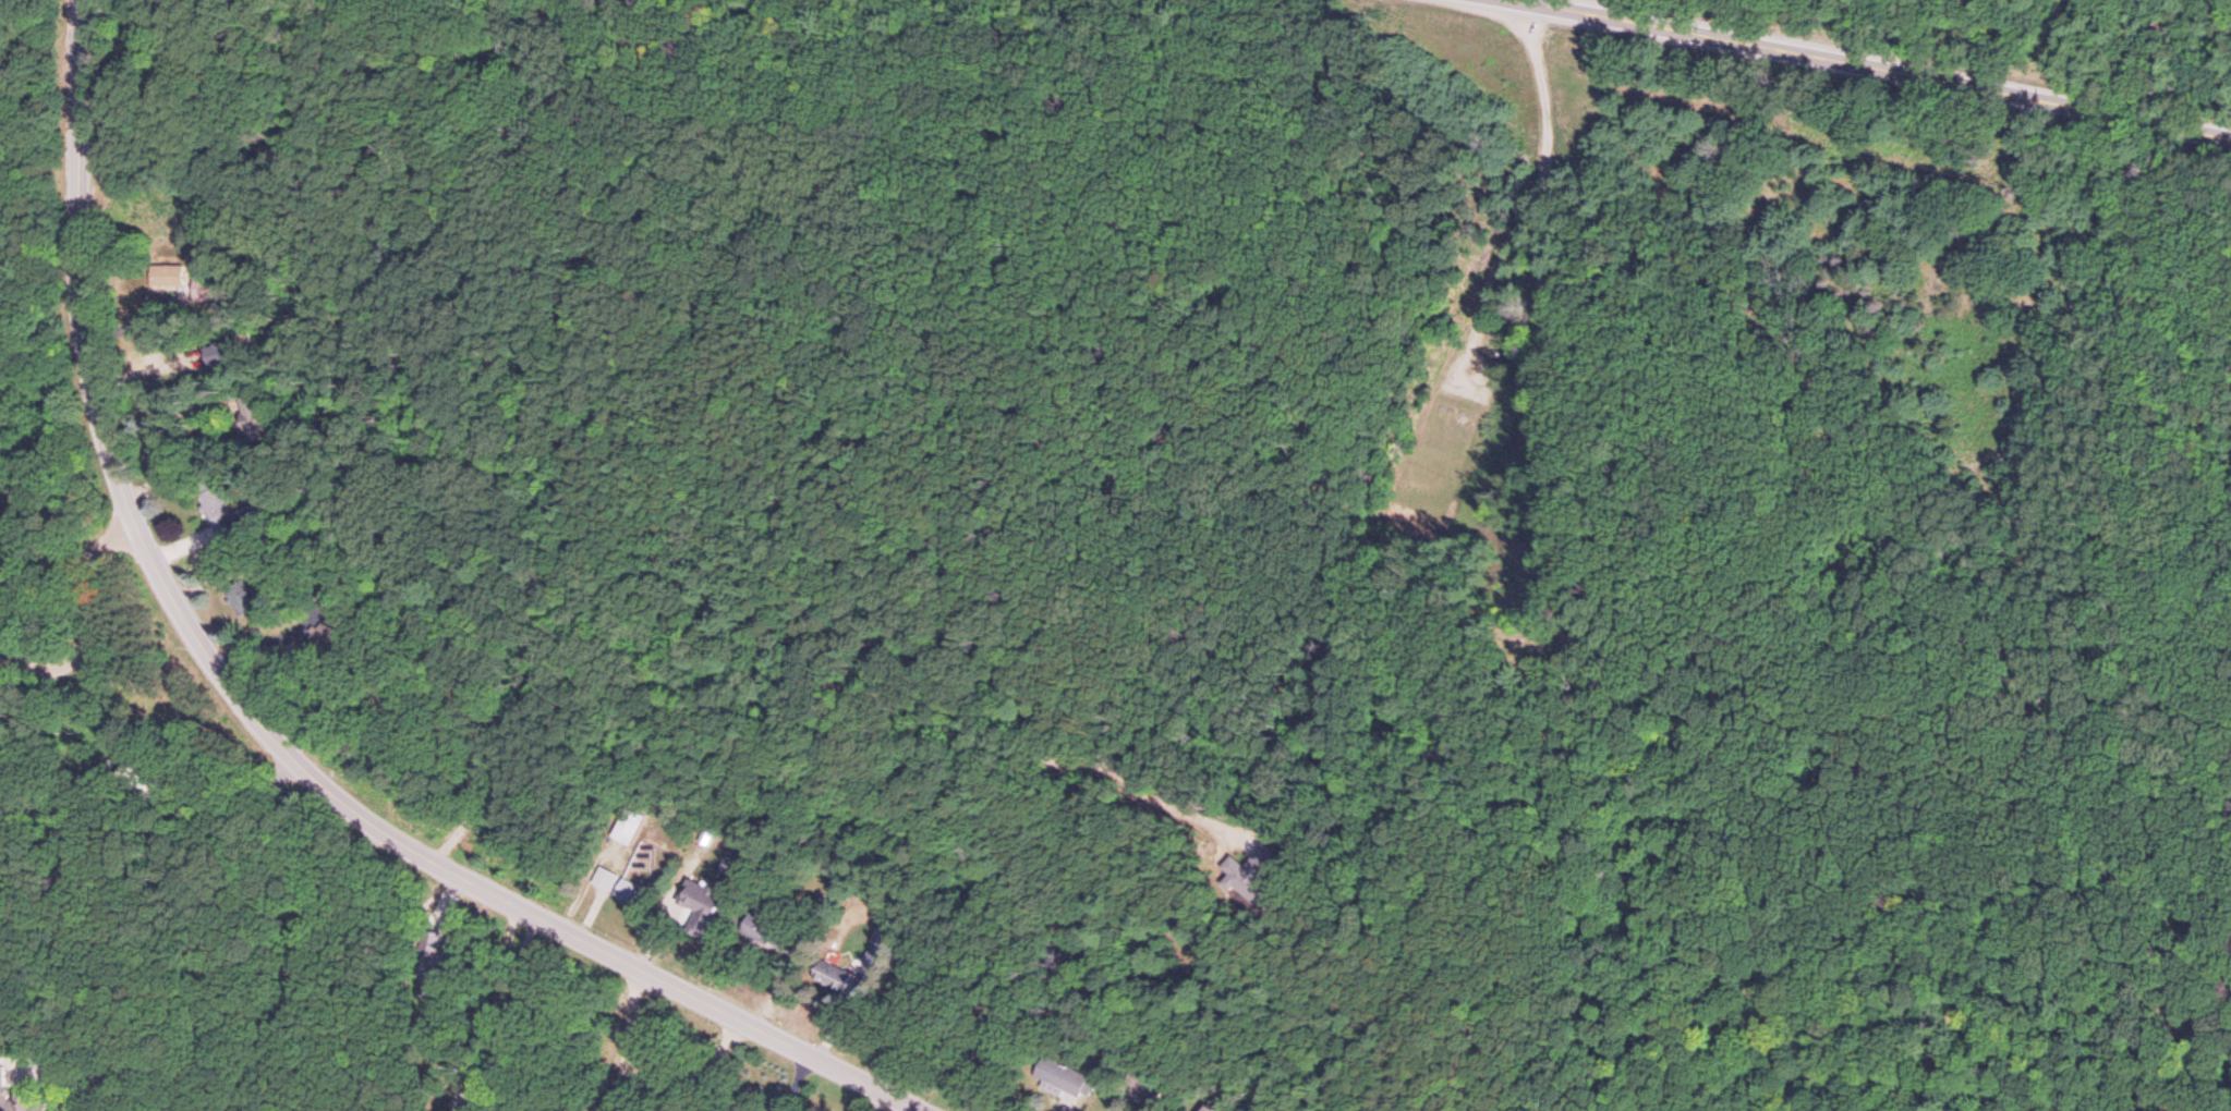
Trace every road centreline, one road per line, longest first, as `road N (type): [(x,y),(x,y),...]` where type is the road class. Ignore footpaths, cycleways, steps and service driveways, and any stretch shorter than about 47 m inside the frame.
road 1 (tertiary): [(918,1110),(408,848),(294,764),(213,667),(133,524),(90,384),(80,230),(80,0)]
road 2 (secondary): [(2230,137),(1836,52),(1518,0)]
road 3 (residential): [(84,642),(92,570),(133,524)]

